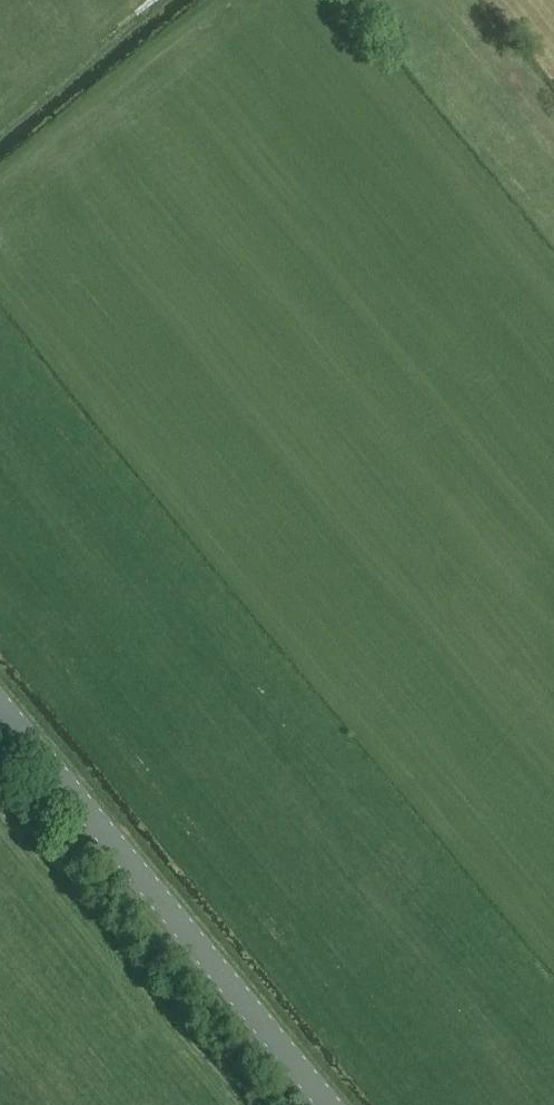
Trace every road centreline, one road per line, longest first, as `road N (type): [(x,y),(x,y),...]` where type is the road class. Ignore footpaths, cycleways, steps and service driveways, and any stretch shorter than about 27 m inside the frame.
road 1 (unclassified): [(330,1104),(0,703)]

